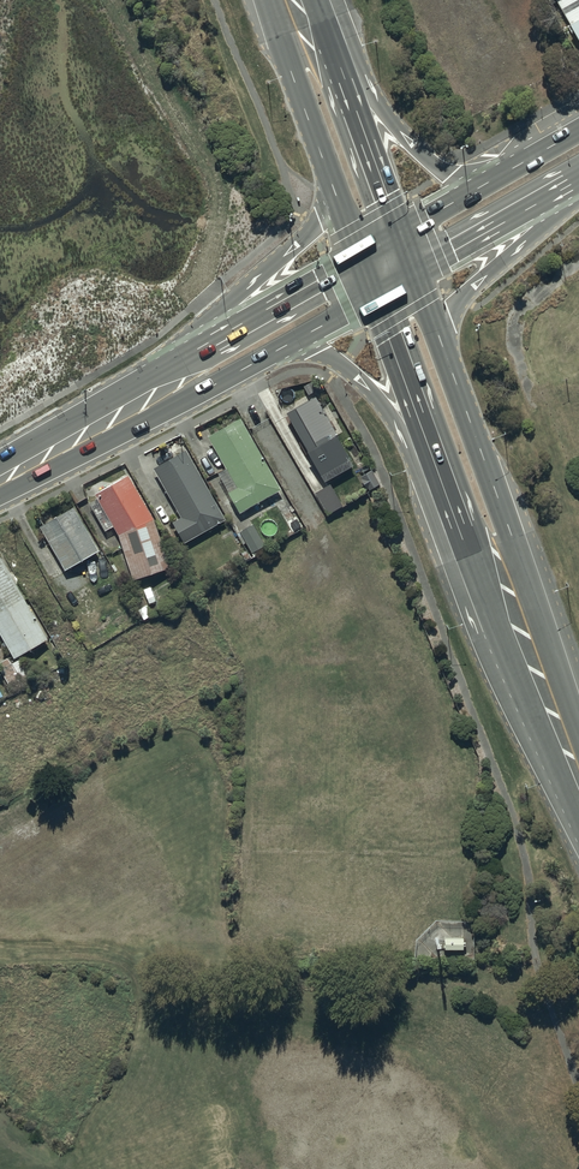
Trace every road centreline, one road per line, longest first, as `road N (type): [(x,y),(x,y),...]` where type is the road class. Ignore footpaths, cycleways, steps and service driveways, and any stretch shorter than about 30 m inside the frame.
road 1 (trunk): [(538,718),(480,648),(389,411),(336,360),(289,343)]
road 2 (trunk): [(538,718),(375,298)]
road 3 (trunk): [(444,347),(578,732)]
road 4 (trunk): [(195,351),(219,312),(318,221),(333,189)]
road 5 (trunk): [(332,63),(438,167),(501,177)]
road 6 (trunk): [(565,186),(538,232),(466,292),(444,347)]
road 7 (trunk): [(333,189),(295,83),(284,6)]
road 8 (primary): [(195,351),(359,256)]
road 9 (trunk): [(332,63),(401,234)]
road 10 (primary): [(565,186),(417,275)]
road 11 (primary): [(148,400),(0,483)]
road 12 (primary): [(289,343),(211,387),(148,400)]

